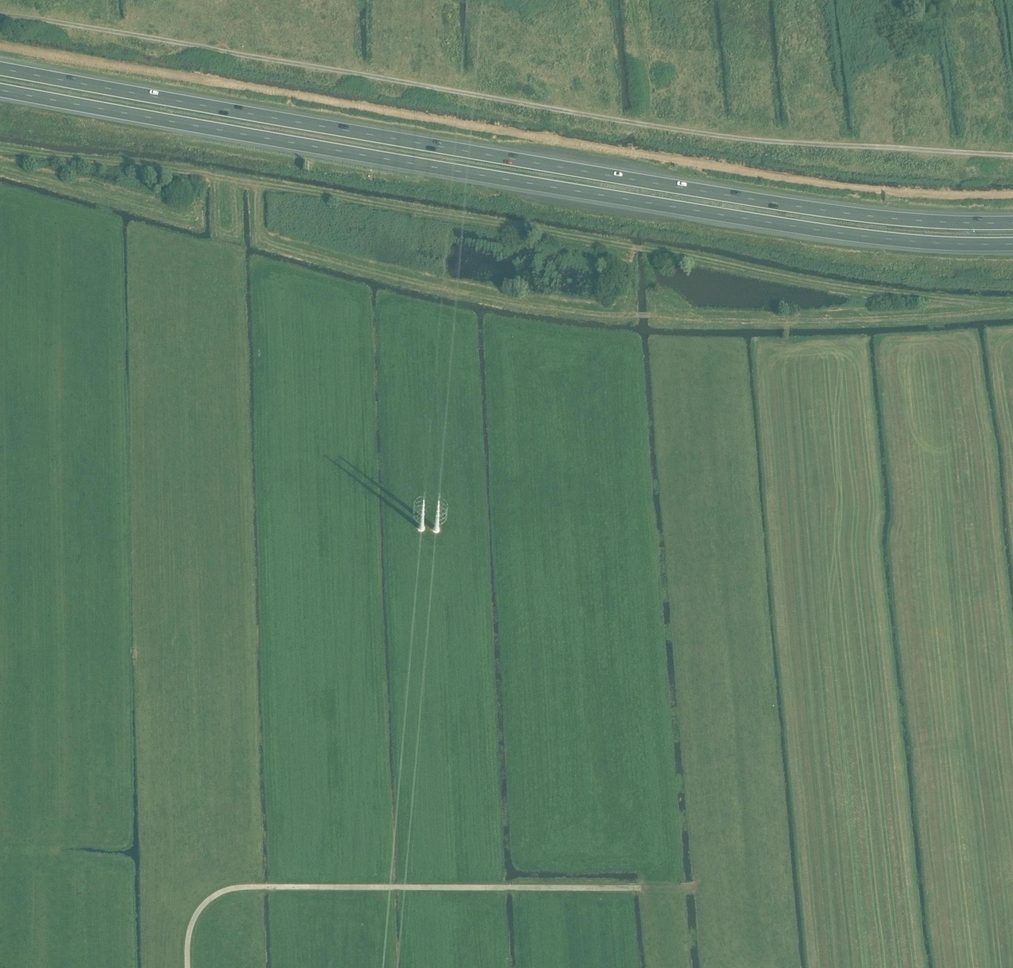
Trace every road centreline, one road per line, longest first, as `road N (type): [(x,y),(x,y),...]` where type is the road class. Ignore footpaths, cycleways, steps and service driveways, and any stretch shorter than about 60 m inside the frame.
road 1 (trunk): [(0,90),(637,203),(854,236),(1012,245)]
road 2 (trunk): [(1012,223),(851,214),(0,69)]
road 3 (track): [(1012,156),(709,135),(0,15)]
road 4 (track): [(187,967),(198,912),(241,887),(702,888)]

